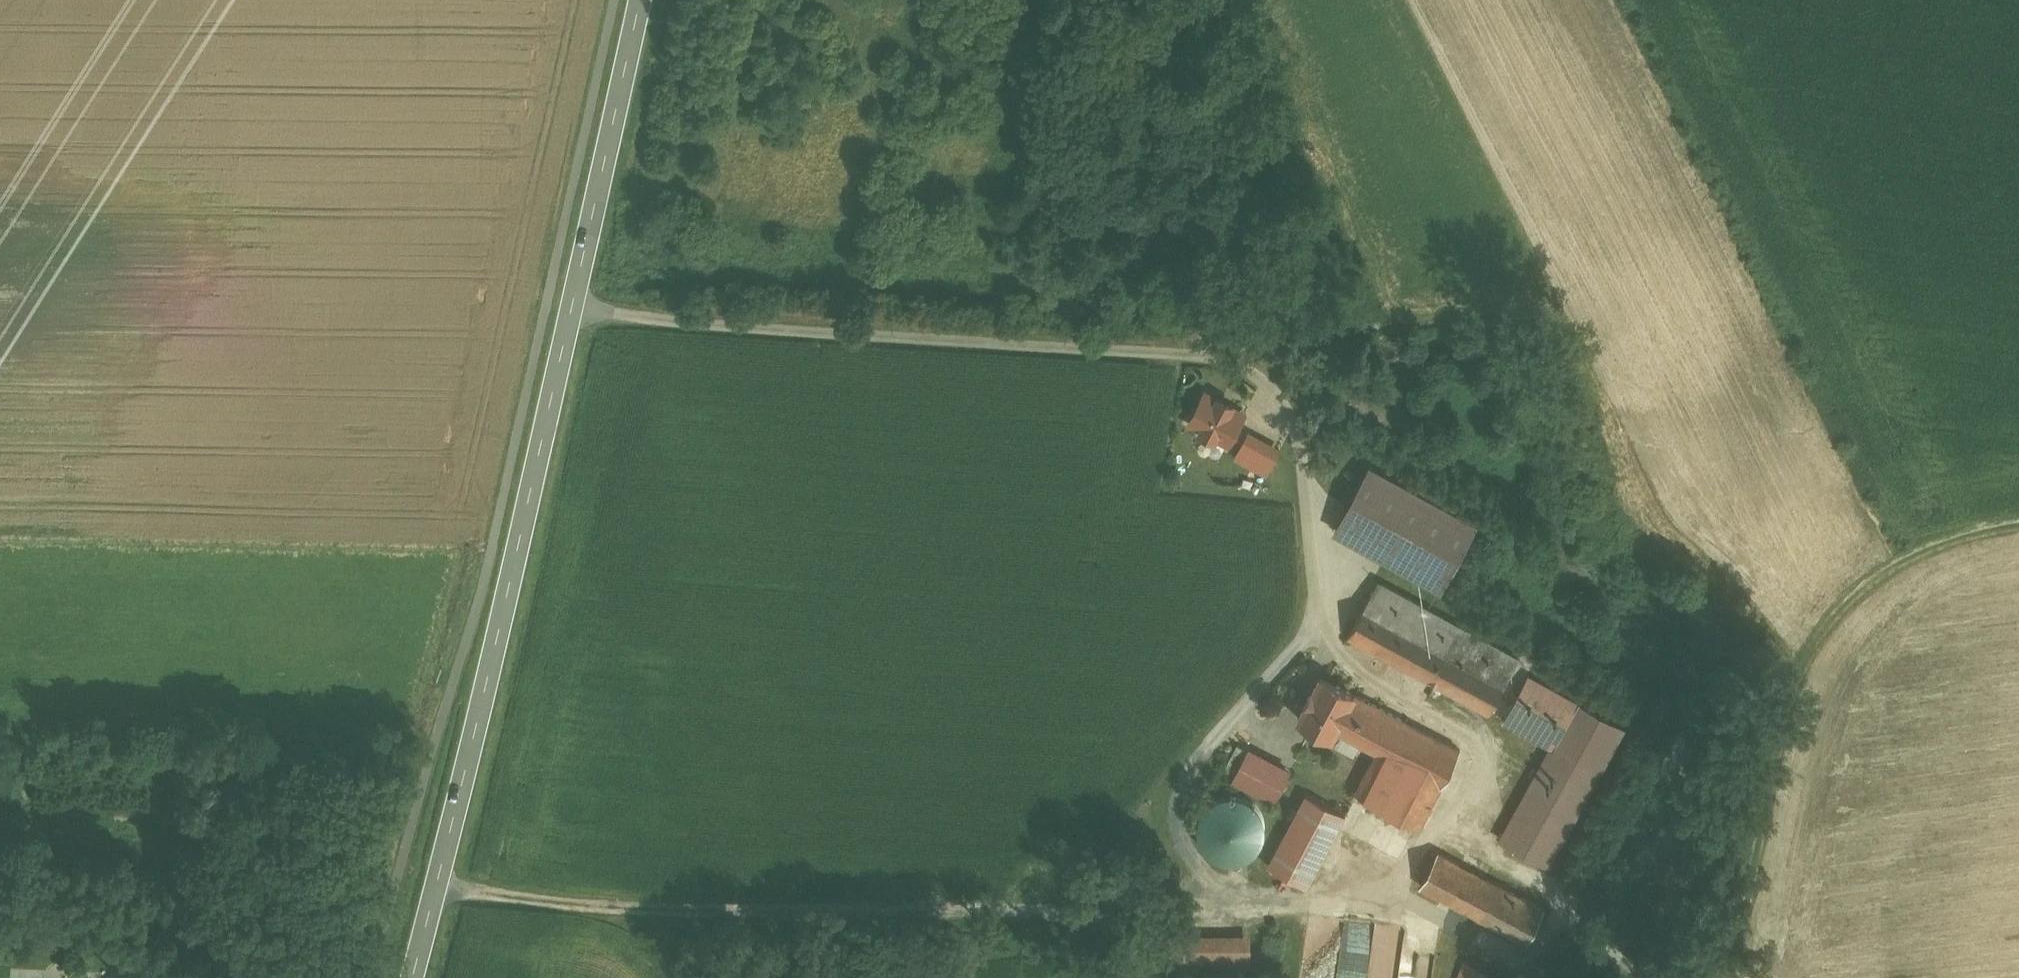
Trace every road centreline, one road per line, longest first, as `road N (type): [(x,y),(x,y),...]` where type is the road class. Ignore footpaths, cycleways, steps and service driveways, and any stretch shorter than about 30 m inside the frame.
road 1 (secondary): [(412,977),(641,0)]
road 2 (track): [(1645,977),(1616,963),(1557,895)]

